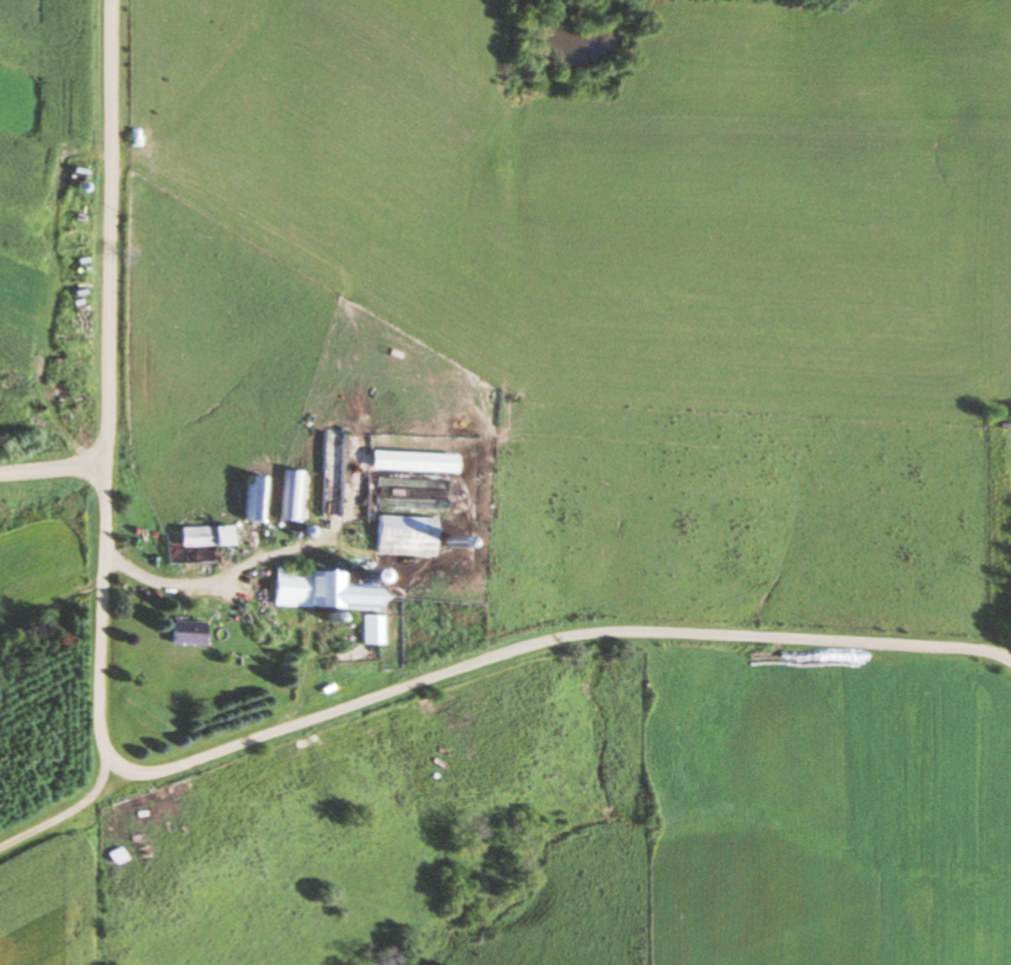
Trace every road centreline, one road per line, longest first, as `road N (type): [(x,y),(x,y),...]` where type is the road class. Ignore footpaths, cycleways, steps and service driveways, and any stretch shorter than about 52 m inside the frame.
road 1 (residential): [(1010,662),(953,645),(603,632),(533,642),(158,774),(128,772),(108,760),(99,726),(103,471)]
road 2 (residential): [(103,471),(110,0)]

